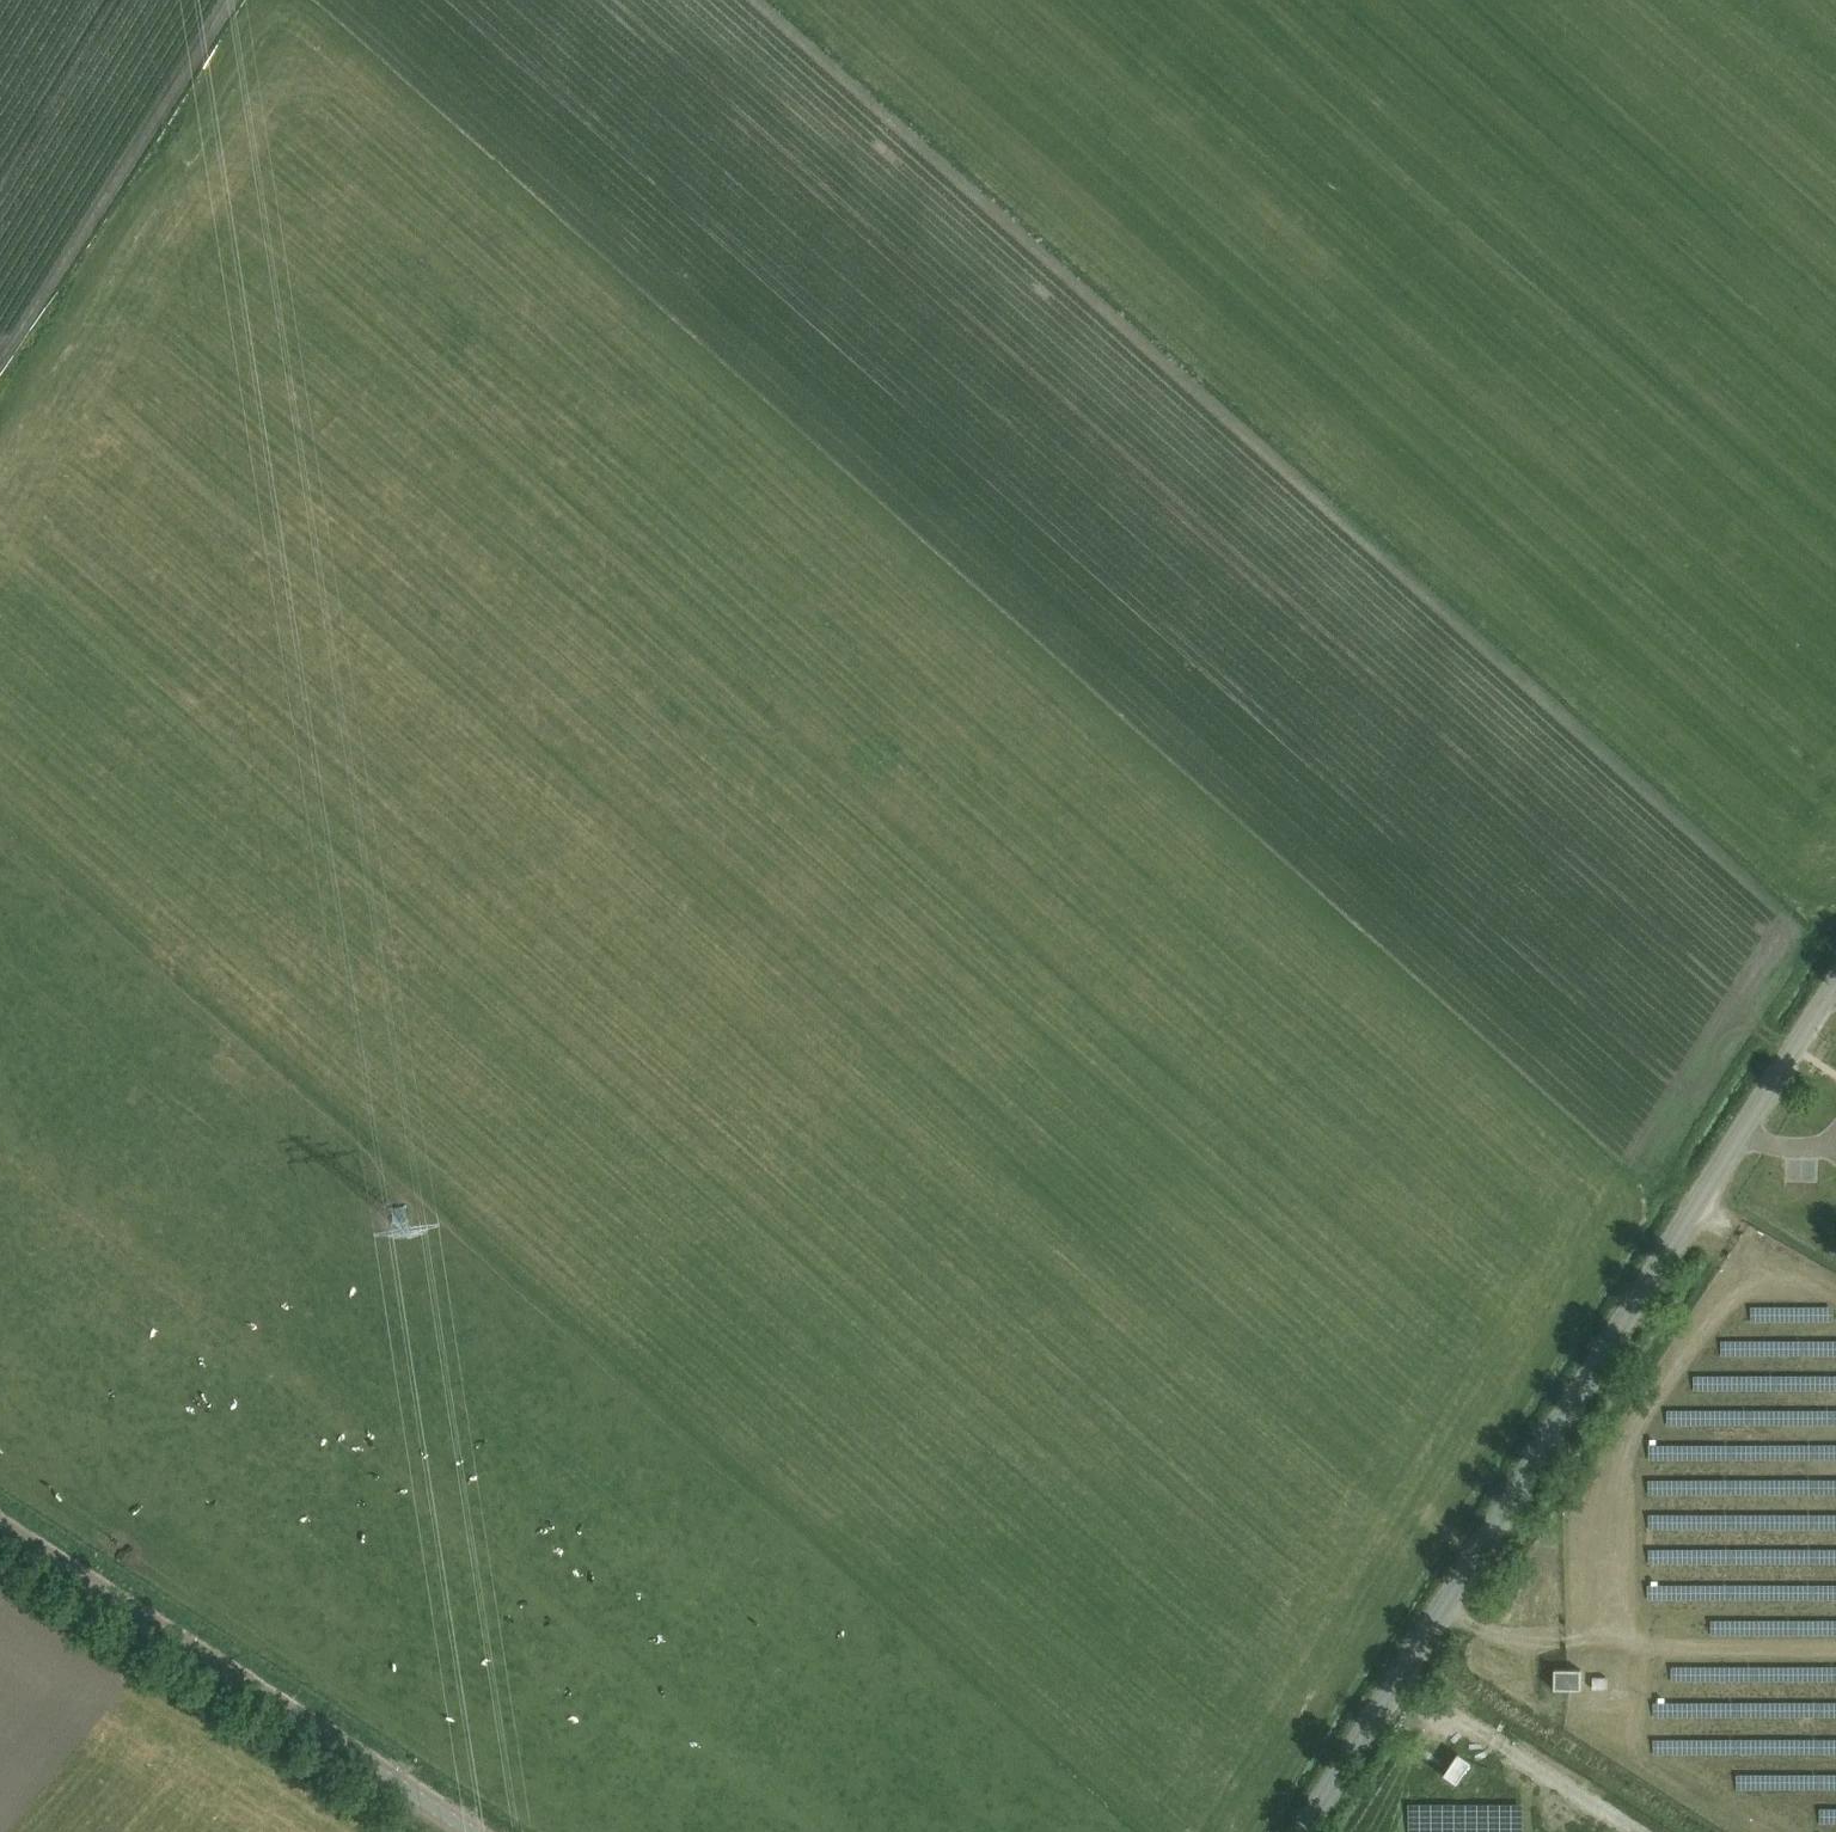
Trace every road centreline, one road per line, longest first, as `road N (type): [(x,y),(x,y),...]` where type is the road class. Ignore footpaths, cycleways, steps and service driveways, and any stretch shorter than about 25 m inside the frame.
road 1 (unclassified): [(1300,1831),(1835,982)]
road 2 (tertiary): [(471,1831),(0,1527)]

